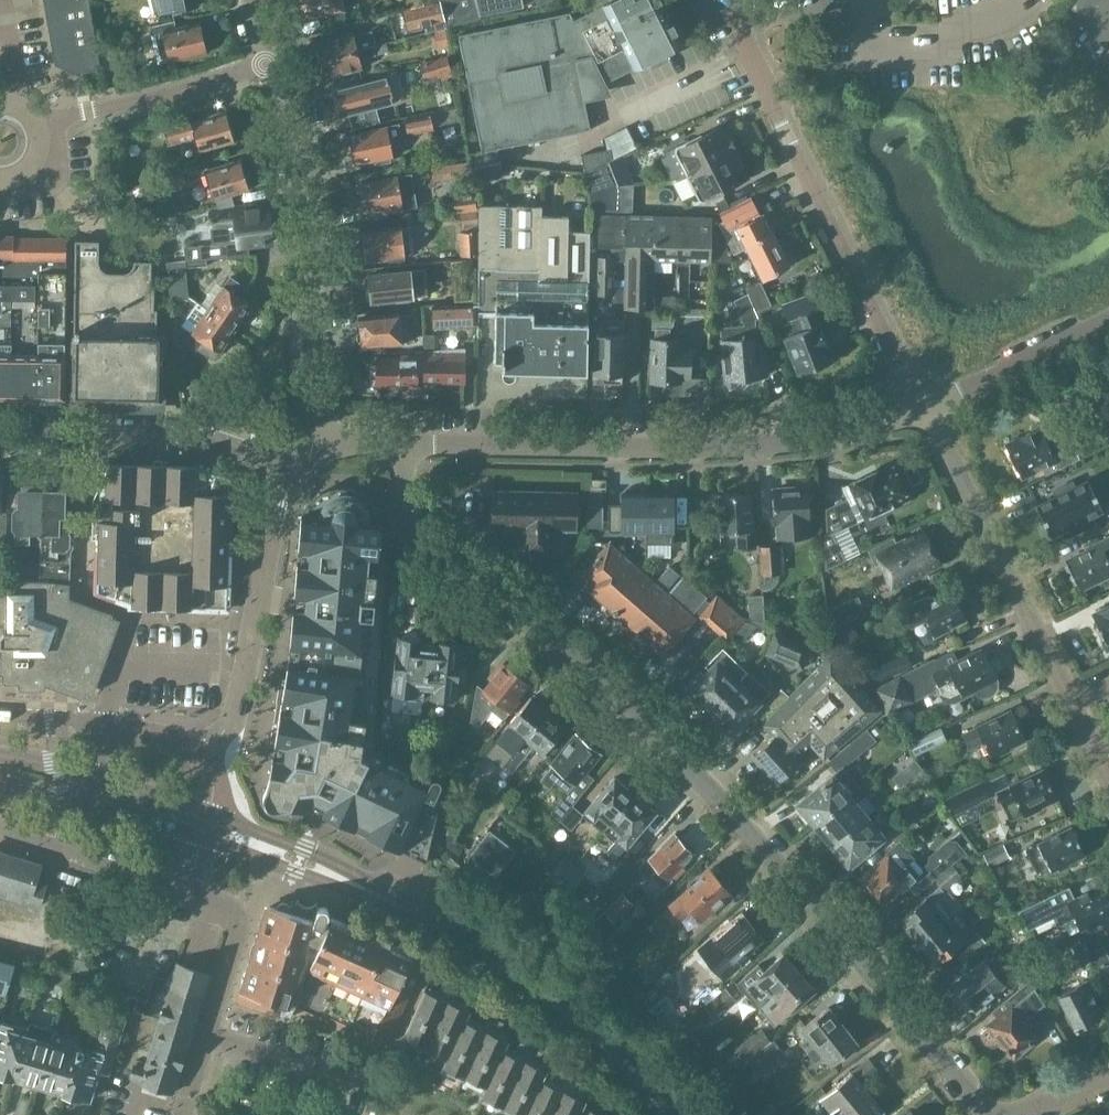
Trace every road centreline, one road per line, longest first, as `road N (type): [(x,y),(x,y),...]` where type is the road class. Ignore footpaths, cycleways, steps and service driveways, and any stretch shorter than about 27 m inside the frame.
road 1 (residential): [(989,1114),(702,783),(613,694),(413,528),(402,507),(407,444)]
road 2 (residential): [(407,444),(784,447),(924,412)]
road 3 (residential): [(924,412),(728,0)]
road 4 (residential): [(1108,779),(924,412)]
road 5 (residential): [(273,66),(309,194),(319,416),(332,448)]
road 6 (secondary): [(666,1114),(531,989),(386,899)]
road 7 (residential): [(289,482),(178,435),(0,433)]
road 8 (residential): [(199,758),(238,705),(275,510),(289,482)]
road 9 (residential): [(188,1114),(242,941),(231,911),(189,893)]
road 10 (residential): [(43,127),(273,66)]
road 11 (residential): [(924,412),(1108,320)]
road 12 (residential): [(0,830),(189,893)]
road 13 (secondary): [(386,899),(306,851),(211,814)]
road 14 (secondary): [(204,838),(386,899)]

